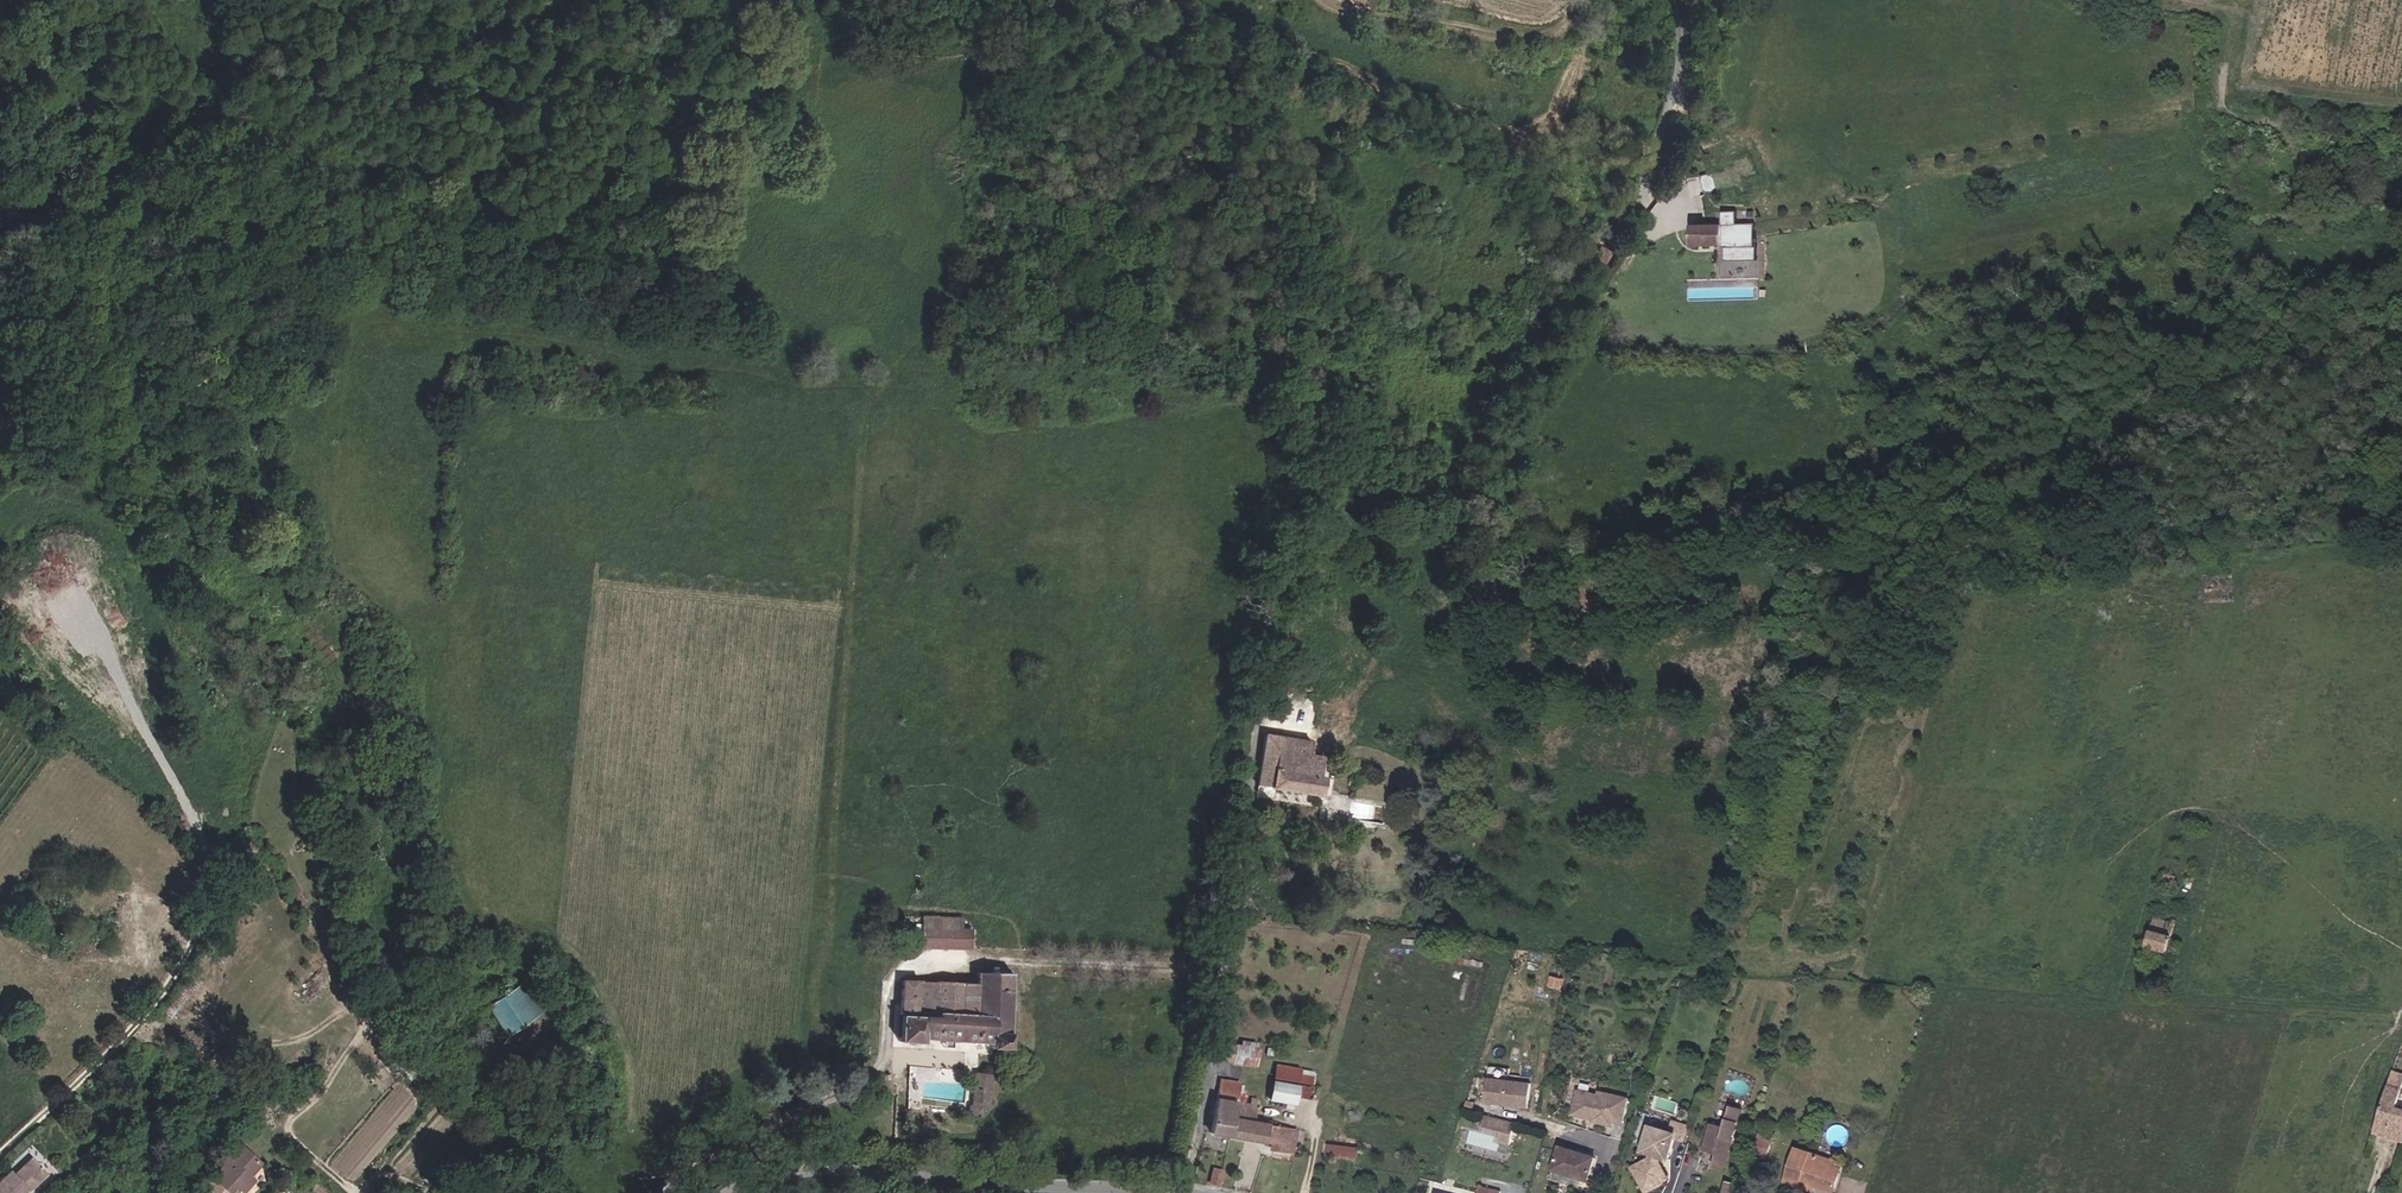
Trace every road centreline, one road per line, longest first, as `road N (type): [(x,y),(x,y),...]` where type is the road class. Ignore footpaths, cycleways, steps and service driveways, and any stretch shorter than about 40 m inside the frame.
road 1 (tertiary): [(1164,1192),(840,1171),(777,1177),(737,1192)]
road 2 (track): [(356,1192),(291,1131),(291,1120),(362,1035),(371,1017),(365,1005),(349,1006),(296,1040),(219,1042)]
road 3 (track): [(2136,993),(2401,1014)]
road 4 (residential): [(1635,194),(1677,88),(1683,0)]

